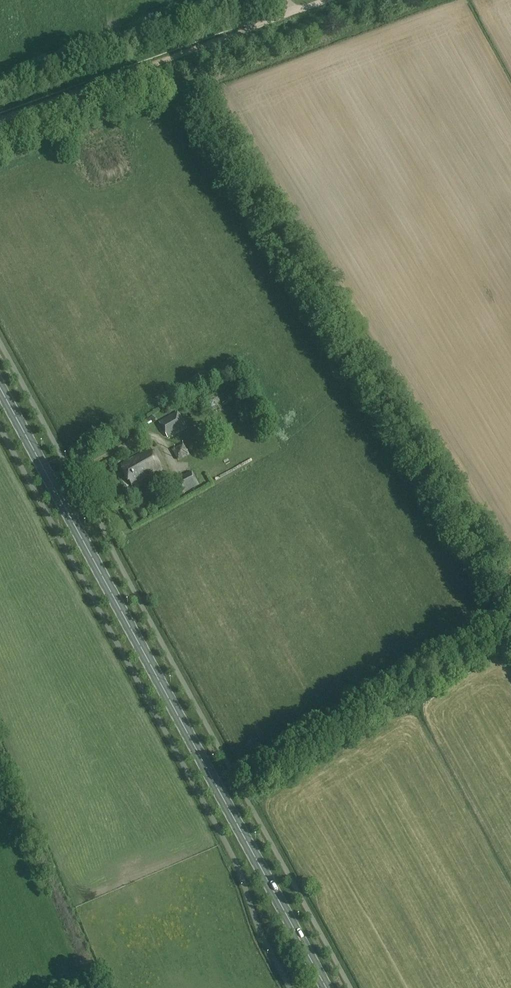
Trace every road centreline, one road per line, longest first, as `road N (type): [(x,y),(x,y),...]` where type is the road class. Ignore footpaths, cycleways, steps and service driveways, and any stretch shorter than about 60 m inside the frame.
road 1 (primary): [(327,987),(0,388)]
road 2 (track): [(510,604),(180,82)]
road 3 (track): [(403,0),(0,148)]
road 4 (track): [(0,120),(252,27)]

